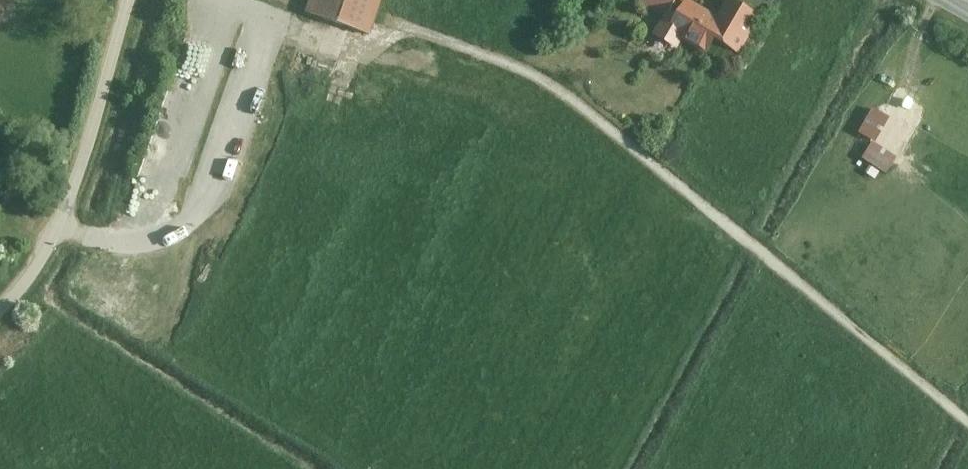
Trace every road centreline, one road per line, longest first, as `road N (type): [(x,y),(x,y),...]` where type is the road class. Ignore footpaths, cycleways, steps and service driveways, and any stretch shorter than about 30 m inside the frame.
road 1 (track): [(303,37),(386,65),(396,25),(527,72),(967,424)]
road 2 (residential): [(0,312),(55,240),(130,0)]

